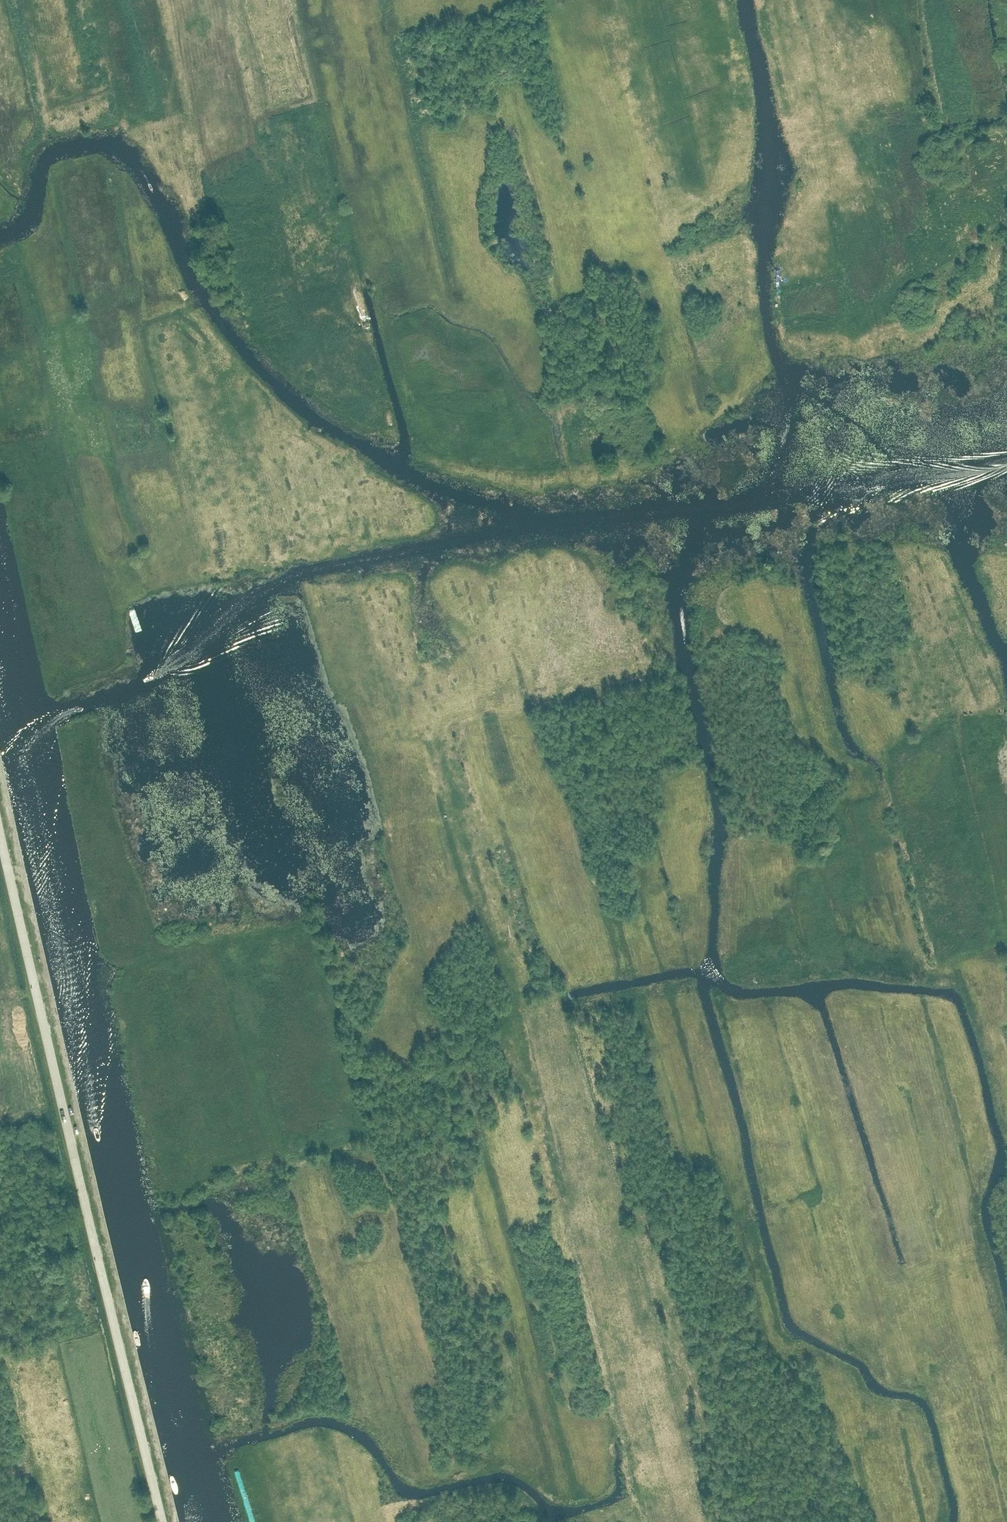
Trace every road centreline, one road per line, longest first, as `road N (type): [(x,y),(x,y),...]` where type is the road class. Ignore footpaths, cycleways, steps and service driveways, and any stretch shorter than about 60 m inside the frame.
road 1 (tertiary): [(162,1521),(0,834)]

